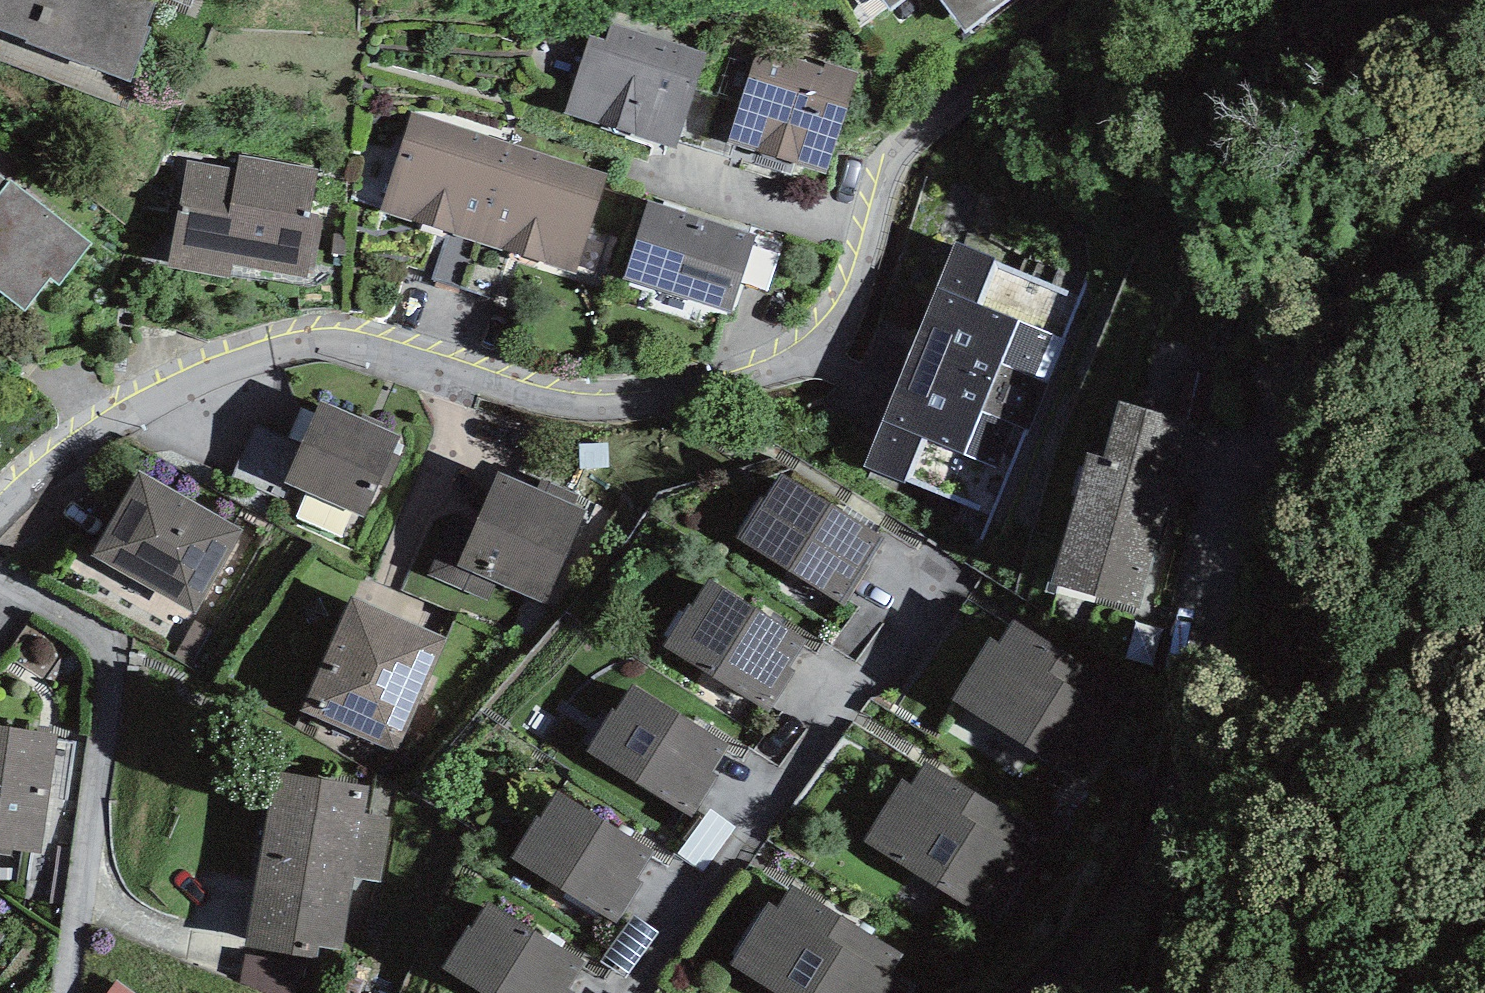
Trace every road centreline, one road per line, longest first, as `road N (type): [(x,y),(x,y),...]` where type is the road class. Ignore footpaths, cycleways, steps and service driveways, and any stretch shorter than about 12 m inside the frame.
road 1 (residential): [(0,505),(47,450),(186,352),(273,330),(339,328),(398,348),(452,384),(594,411),(660,406),(731,379),(797,345),(833,307),(905,148),(966,89),(1082,0)]
road 2 (unclassified): [(1125,910),(1182,826),(1180,727),(1249,452),(1290,385),(1388,308),(1484,194)]

